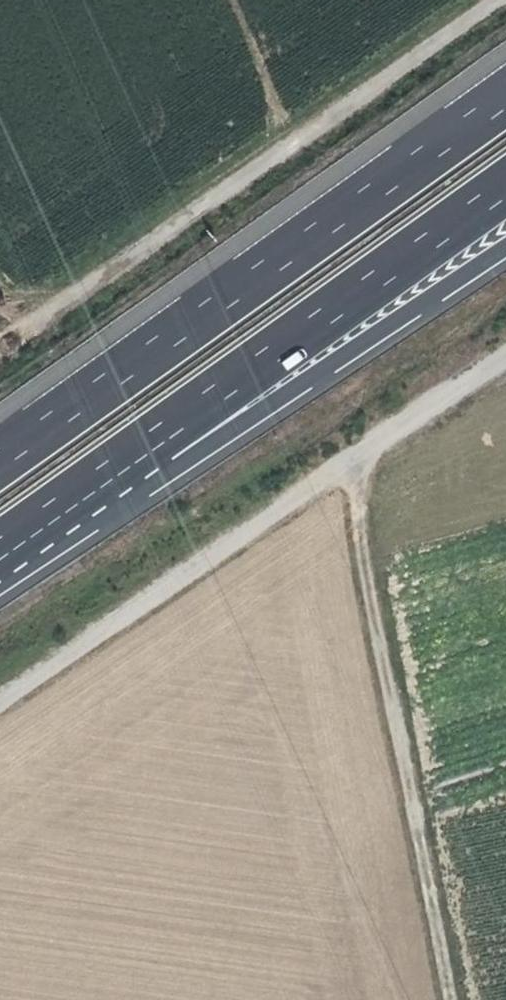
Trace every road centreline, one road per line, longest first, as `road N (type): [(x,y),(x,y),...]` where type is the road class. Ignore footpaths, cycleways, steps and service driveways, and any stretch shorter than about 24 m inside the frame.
road 1 (motorway): [(505,99),(0,467)]
road 2 (unclassified): [(501,0),(0,353)]
road 3 (motorway): [(69,503),(505,185)]
road 4 (track): [(450,999),(356,522),(356,471)]
road 5 (motorway): [(69,503),(214,439),(505,253)]
road 6 (unclassified): [(0,694),(356,471)]
road 7 (track): [(505,365),(356,471)]

